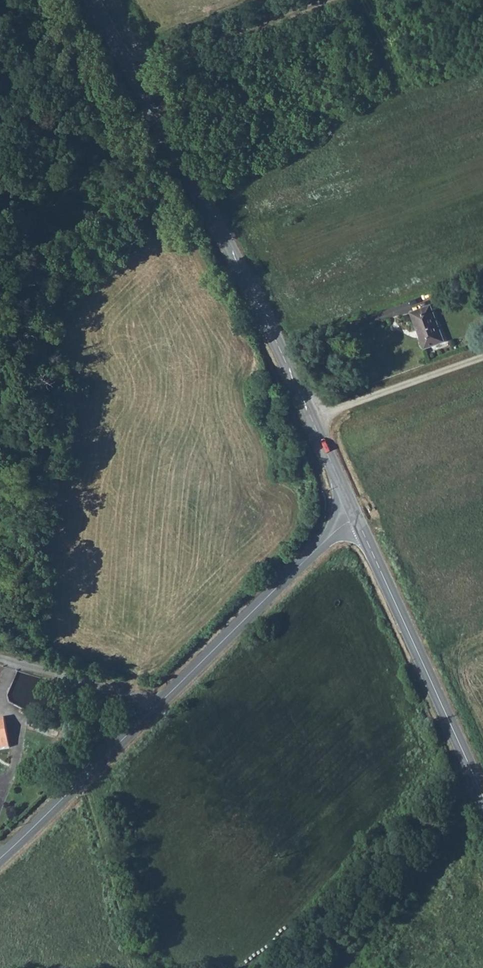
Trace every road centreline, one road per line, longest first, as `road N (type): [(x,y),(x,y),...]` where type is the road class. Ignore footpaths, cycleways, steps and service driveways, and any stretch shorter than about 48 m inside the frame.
road 1 (secondary): [(93,0),(229,246),(357,517)]
road 2 (secondary): [(357,517),(482,793)]
road 3 (tertiary): [(158,707),(357,517)]
road 4 (tertiary): [(0,858),(158,707)]
road 5 (unclassified): [(0,659),(158,707)]

